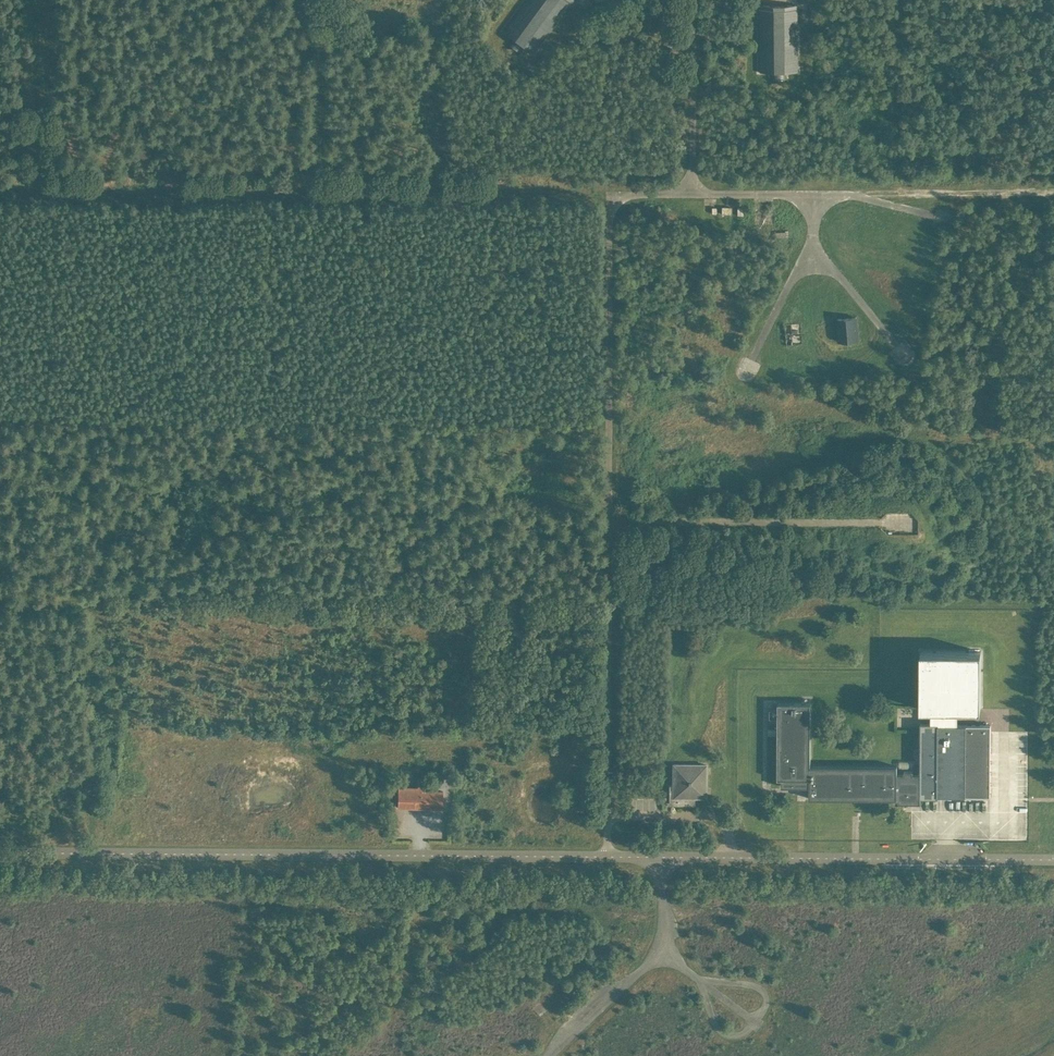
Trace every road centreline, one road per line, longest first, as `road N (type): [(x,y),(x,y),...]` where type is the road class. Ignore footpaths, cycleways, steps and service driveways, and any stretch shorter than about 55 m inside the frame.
road 1 (unclassified): [(1053,859),(0,853)]

